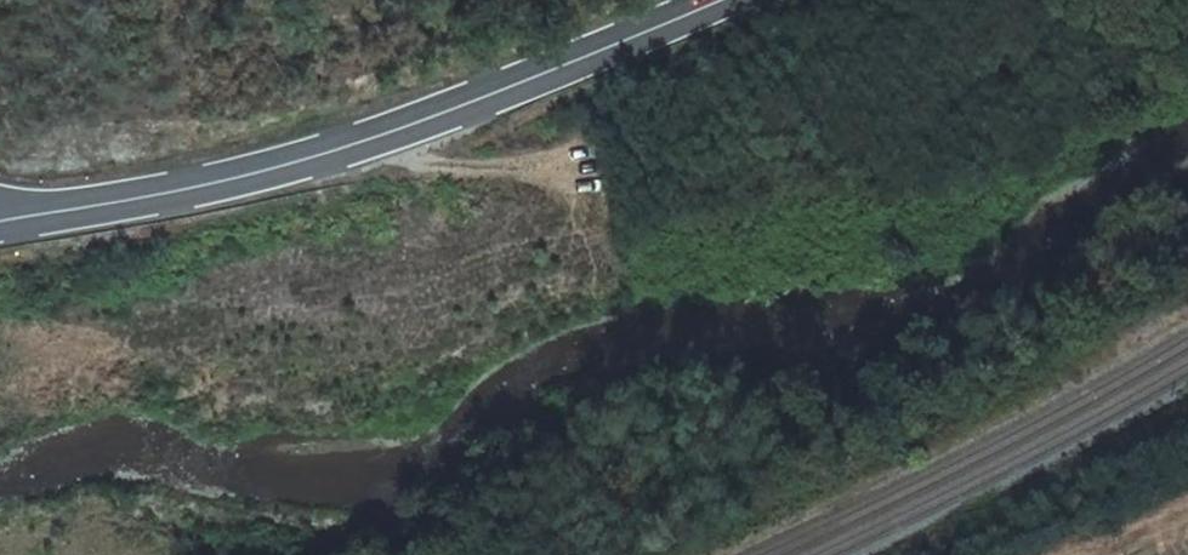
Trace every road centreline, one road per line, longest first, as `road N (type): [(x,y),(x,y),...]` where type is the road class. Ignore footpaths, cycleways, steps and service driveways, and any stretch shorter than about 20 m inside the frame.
road 1 (primary): [(708,0),(366,139),(230,180),(0,223)]

